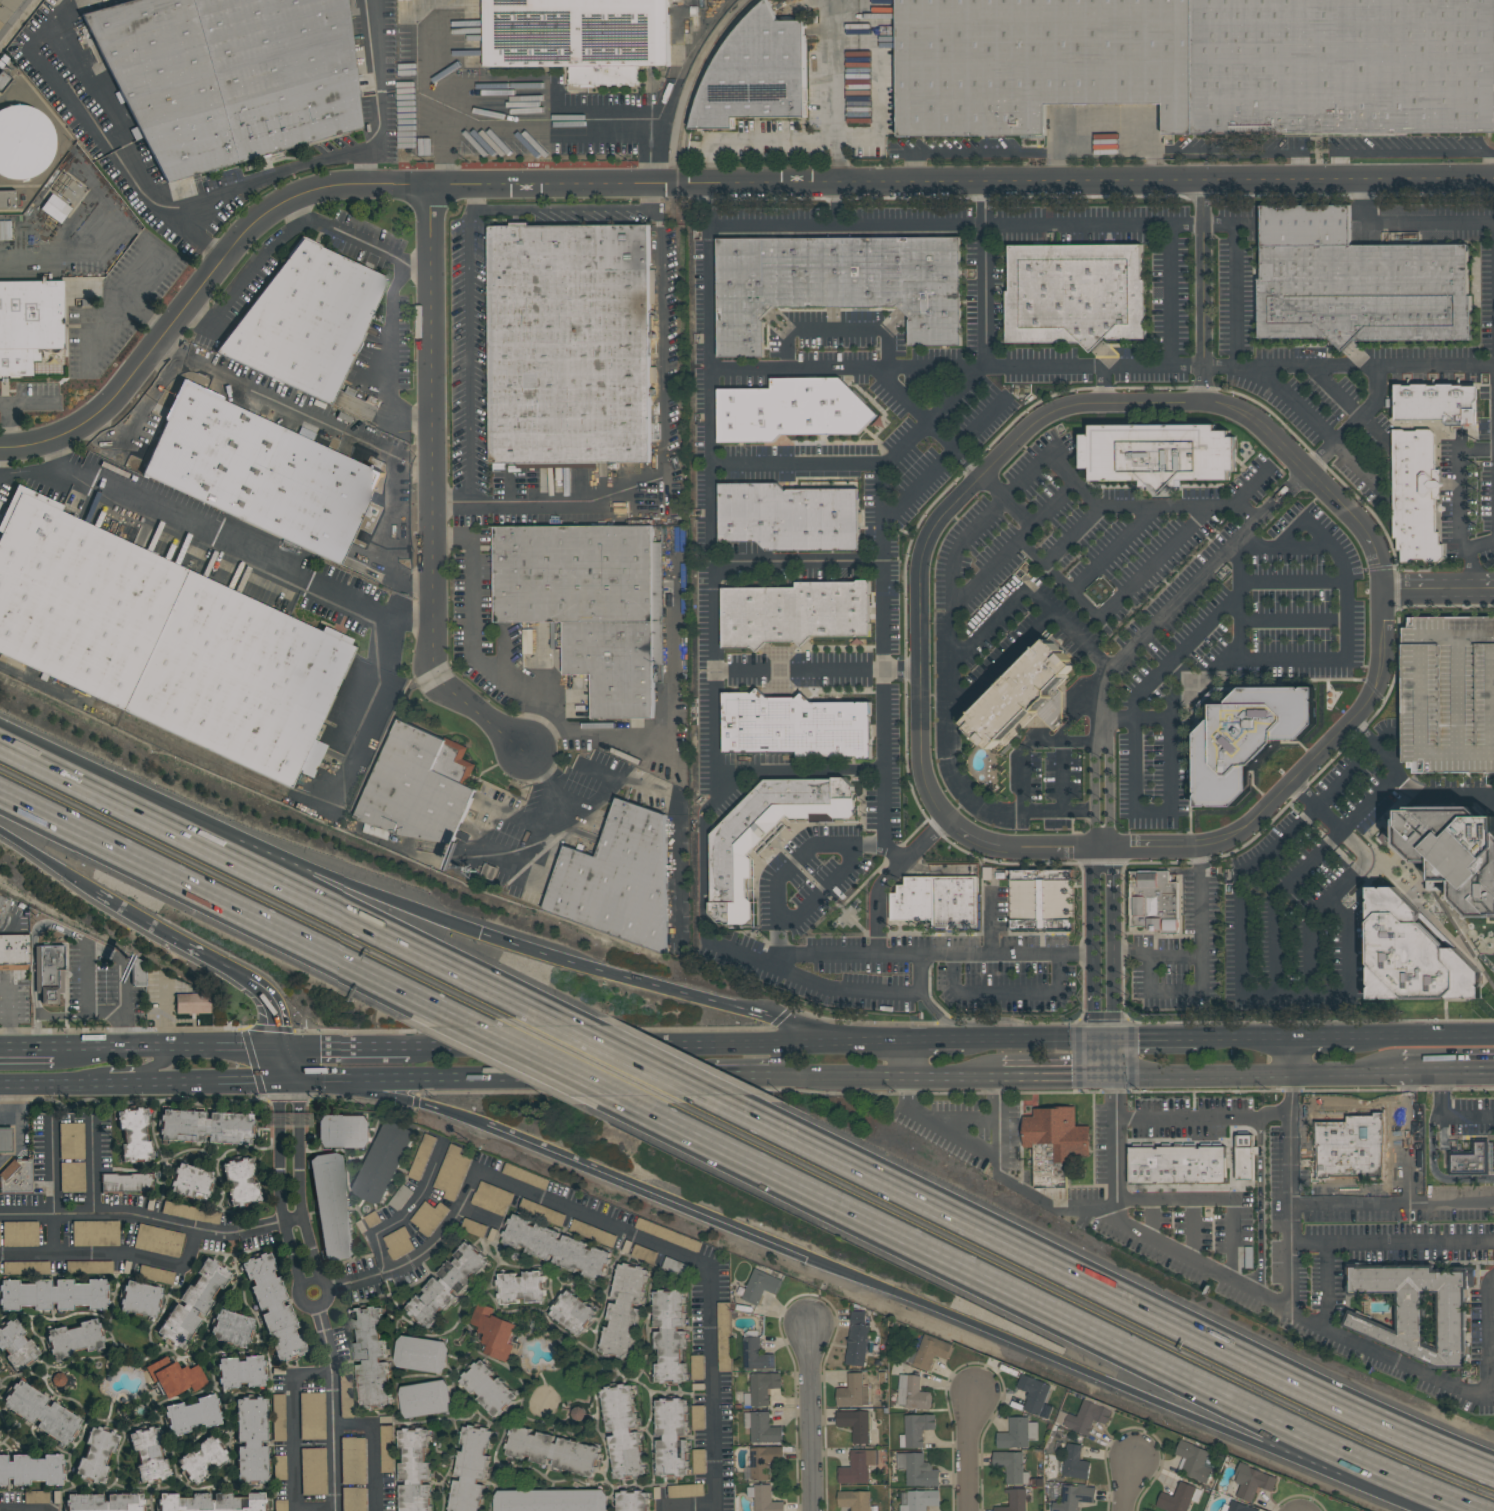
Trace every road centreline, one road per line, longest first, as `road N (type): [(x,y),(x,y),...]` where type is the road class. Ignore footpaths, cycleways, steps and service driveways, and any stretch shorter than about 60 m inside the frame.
road 1 (residential): [(1493,176),(313,190),(248,226),(119,400),(83,429),(25,449),(0,448)]
road 2 (residential): [(1103,848),(994,849),(963,835),(941,812),(923,769),(920,567),(927,532),(1051,413),(1227,405),(1254,415),(1358,521),(1379,555),(1382,678),(1373,701),(1239,836),(1197,848),(1103,848)]
road 3 (motorway): [(619,1093),(1280,1444),(1464,1510)]
road 4 (motorway): [(1493,1470),(714,1097)]
road 5 (residential): [(718,1510),(712,1266),(478,1171),(458,1217),(434,1246),(411,1263),(330,1291)]
road 6 (motorway): [(558,1019),(0,745)]
road 7 (residential): [(430,187),(430,682),(524,749)]
road 8 (motorway): [(0,788),(468,1018)]
road 9 (motorway): [(483,933),(0,745)]
road 10 (motorway): [(808,1259),(1261,1444),(1280,1444)]
road 11 (primary): [(908,1042),(408,1046)]
road 12 (primary): [(299,1081),(713,1077)]
road 13 (motorway): [(489,1127),(808,1259)]
road 14 (motorway): [(784,1019),(483,933)]
road 15 (residential): [(0,1217),(128,1216),(228,1236),(304,1218)]
road 16 (primary): [(1116,1075),(1402,1071)]
road 17 (primary): [(284,1047),(54,1049)]
road 18 (residential): [(0,1256),(124,1256),(185,1271),(196,1231)]
road 19 (primary): [(772,1076),(1000,1076)]
road 20 (residential): [(1205,404),(1206,178)]
road 21 (residential): [(318,1309),(333,1364),(337,1510)]
road 22 (residential): [(279,1082),(285,1223),(301,1282)]
road 23 (residential): [(320,1276),(304,1218),(299,1081)]
road 24 (motorway): [(299,1081),(412,1100),(489,1127)]
road 25 (residential): [(809,1324),(812,1510)]
road 26 (residential): [(333,1374),(292,1376),(293,1510)]
road 27 (motorway): [(714,1097),(558,1019)]
road 28 (motorway): [(468,1018),(619,1093)]
road 29 (residential): [(386,1272),(375,1234),(406,1219),(447,1141)]
road 30 (motorway): [(187,944),(268,989),(284,1047)]
road 31 (primary): [(1108,1039),(962,1041)]
road 32 (primary): [(1493,1035),(1354,1037)]
road 33 (residential): [(1103,848),(1101,721)]
road 34 (primary): [(153,1085),(279,1082)]
road 35 (residential): [(335,1427),(375,1426),(376,1510)]
road 36 (primary): [(408,1046),(284,1047)]

